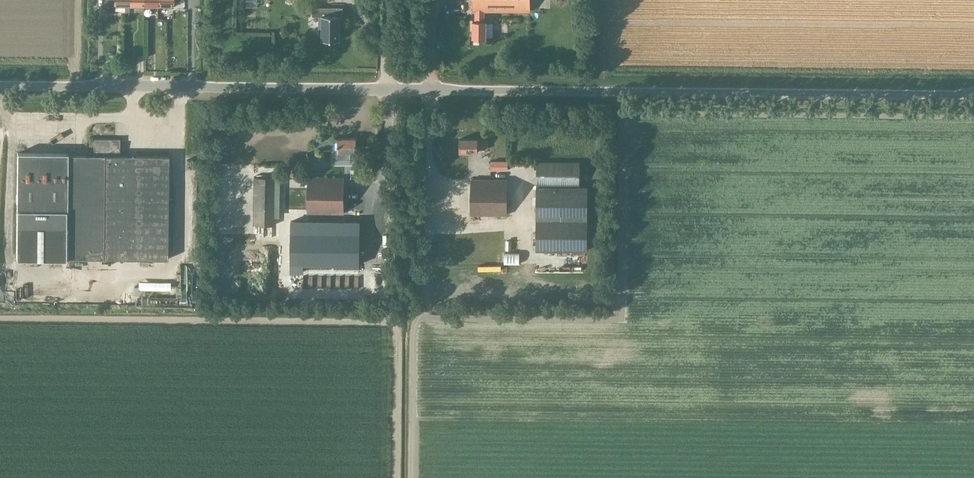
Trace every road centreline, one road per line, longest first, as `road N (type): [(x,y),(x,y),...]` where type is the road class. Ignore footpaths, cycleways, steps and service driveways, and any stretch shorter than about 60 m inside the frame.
road 1 (unclassified): [(0,85),(973,95)]

